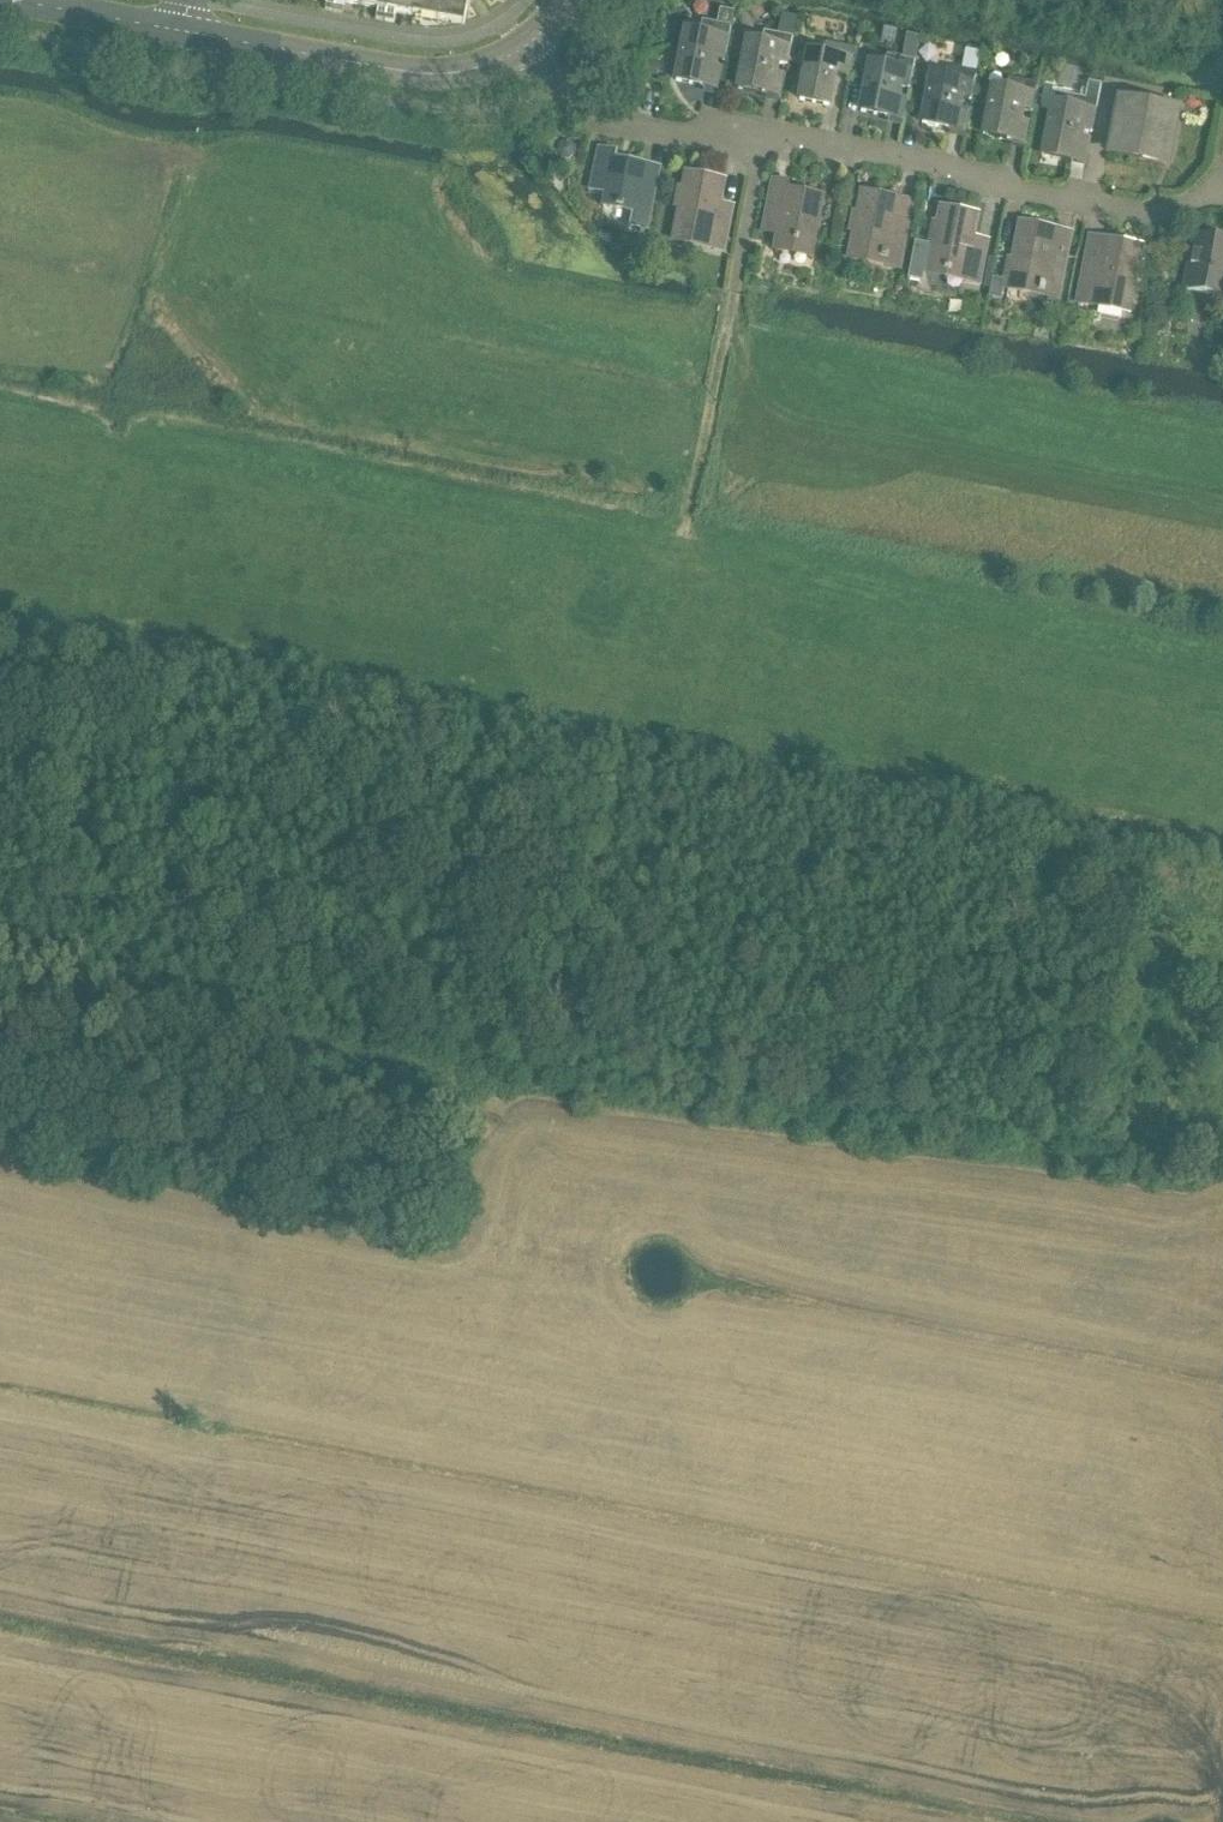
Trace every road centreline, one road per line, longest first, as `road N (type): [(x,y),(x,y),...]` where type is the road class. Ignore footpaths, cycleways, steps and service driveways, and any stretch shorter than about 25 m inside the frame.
road 1 (residential): [(1222,190),(1153,213),(763,136)]
road 2 (tertiary): [(523,46),(454,74),(407,73),(184,28)]
road 3 (residential): [(763,136),(645,124),(569,103),(523,46)]
road 4 (tertiary): [(184,28),(21,0)]
road 5 (residential): [(735,282),(763,136)]

